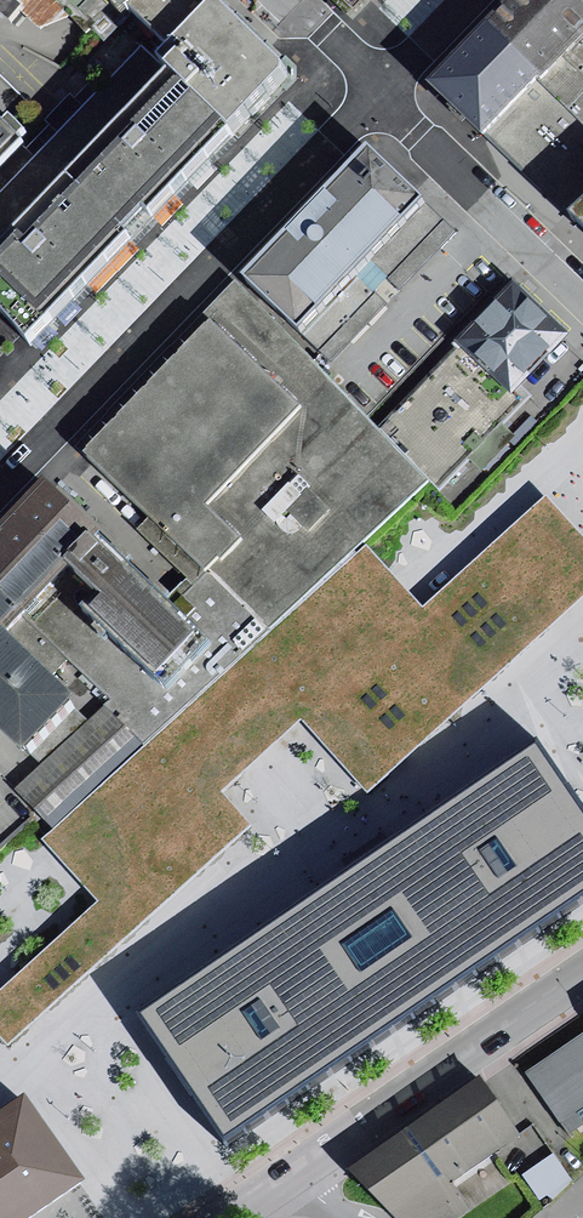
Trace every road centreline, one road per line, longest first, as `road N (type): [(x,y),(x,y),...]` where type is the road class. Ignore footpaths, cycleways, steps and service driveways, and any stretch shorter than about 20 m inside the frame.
road 1 (tertiary): [(0,484),(380,91)]
road 2 (residential): [(230,1217),(582,976)]
road 3 (residential): [(380,91),(582,296)]
road 4 (residential): [(380,91),(287,0)]
road 5 (tertiary): [(380,91),(472,0)]

